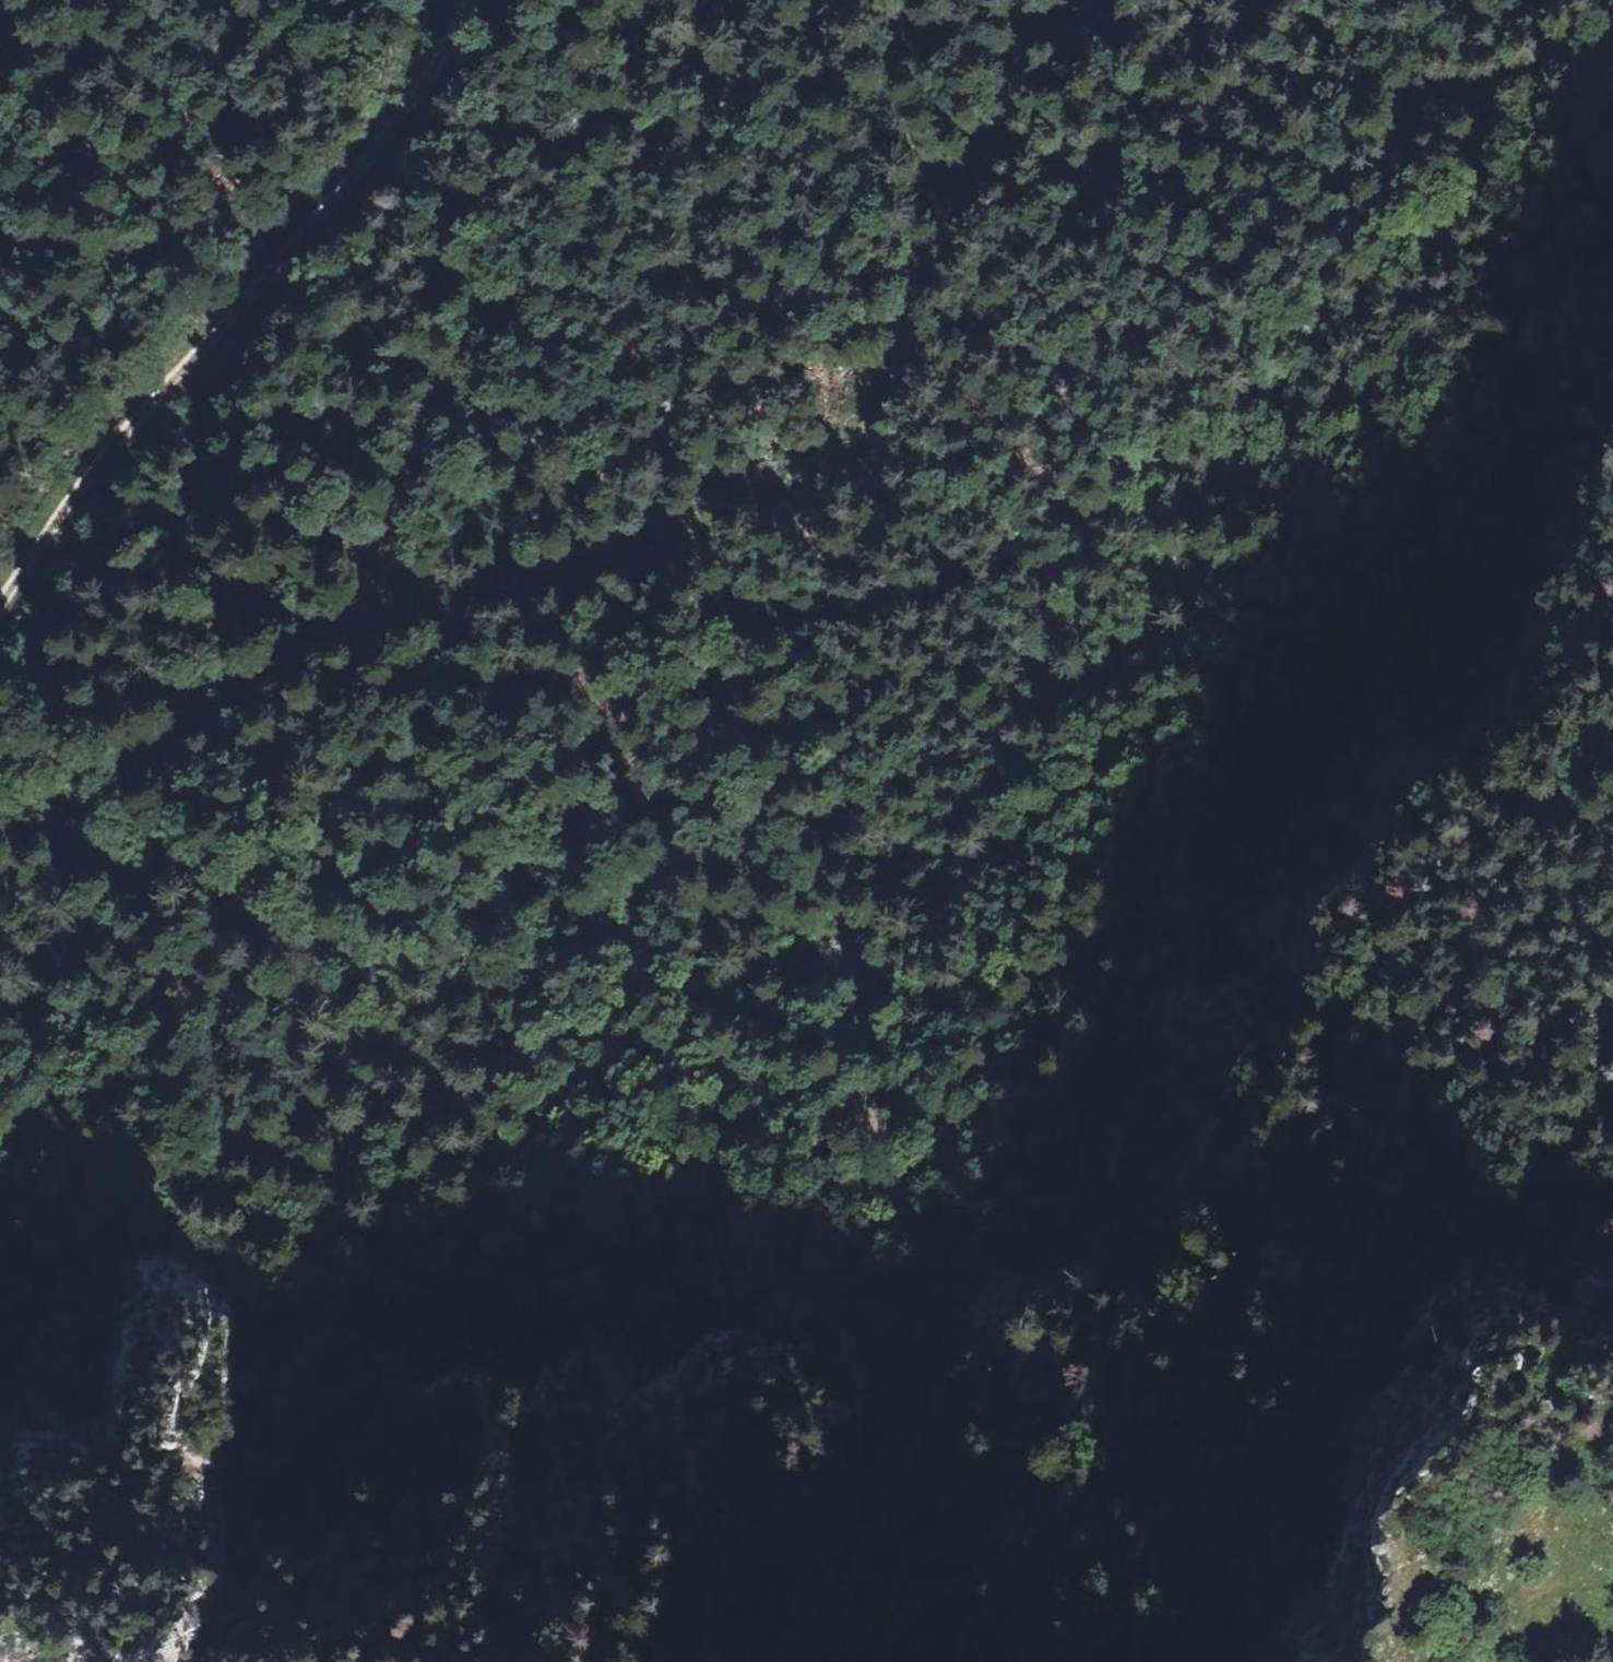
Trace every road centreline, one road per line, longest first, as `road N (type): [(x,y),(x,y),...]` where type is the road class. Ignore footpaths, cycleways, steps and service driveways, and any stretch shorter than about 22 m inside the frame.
road 1 (track): [(0,788),(320,636),(862,445),(1059,0)]
road 2 (track): [(0,613),(91,481),(381,158),(462,45),(481,0)]

